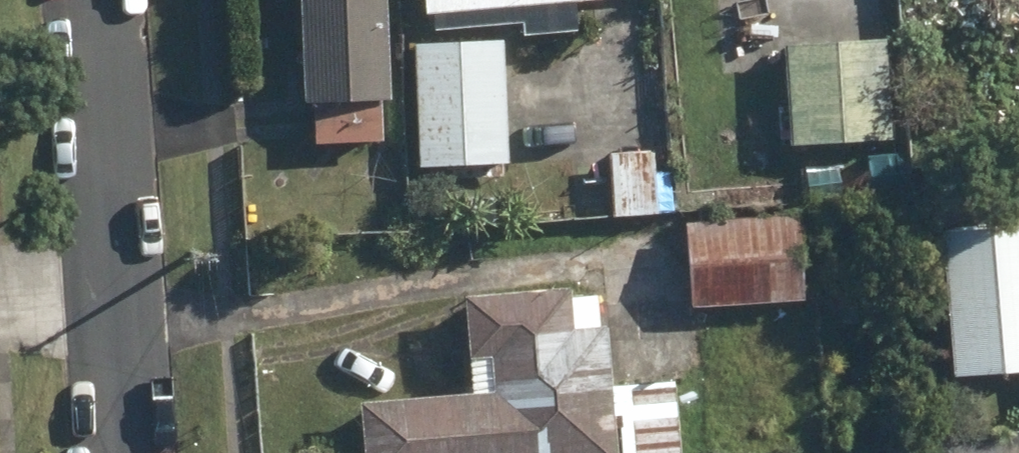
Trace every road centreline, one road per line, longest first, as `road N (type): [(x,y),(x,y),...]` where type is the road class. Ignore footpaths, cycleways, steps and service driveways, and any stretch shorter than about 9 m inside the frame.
road 1 (residential): [(126,452),(96,0)]

